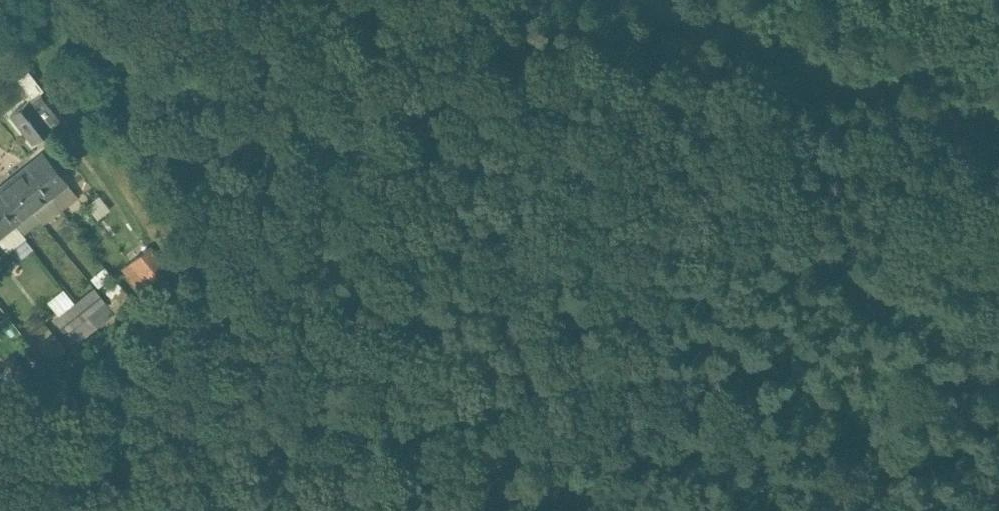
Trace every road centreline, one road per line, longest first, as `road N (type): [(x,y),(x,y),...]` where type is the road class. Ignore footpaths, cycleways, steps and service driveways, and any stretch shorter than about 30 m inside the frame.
road 1 (track): [(32,510),(85,445),(244,364),(406,330),(613,391),(675,249),(722,174),(920,140),(949,108)]
road 2 (unclassified): [(998,127),(669,0)]

